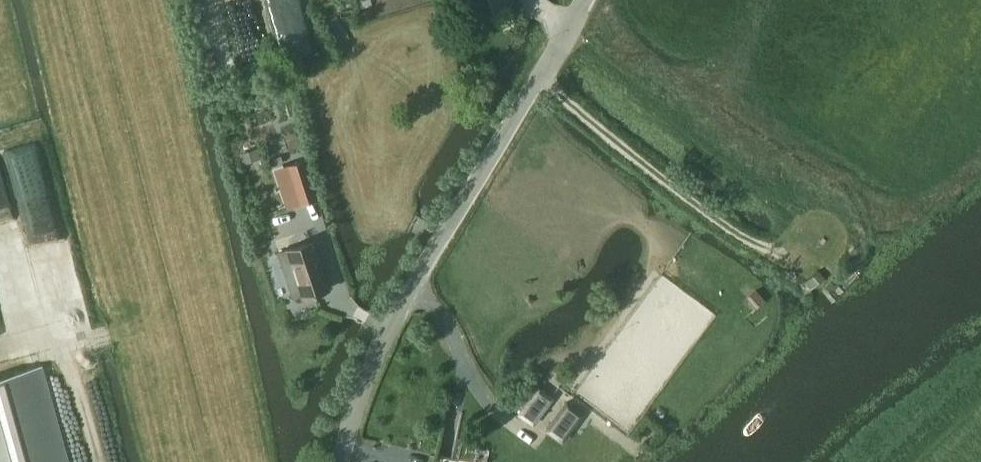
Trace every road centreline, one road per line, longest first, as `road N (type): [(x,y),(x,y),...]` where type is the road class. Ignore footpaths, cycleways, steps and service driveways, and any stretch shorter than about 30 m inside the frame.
road 1 (unclassified): [(341,461),(361,389),(402,303),(585,0)]

